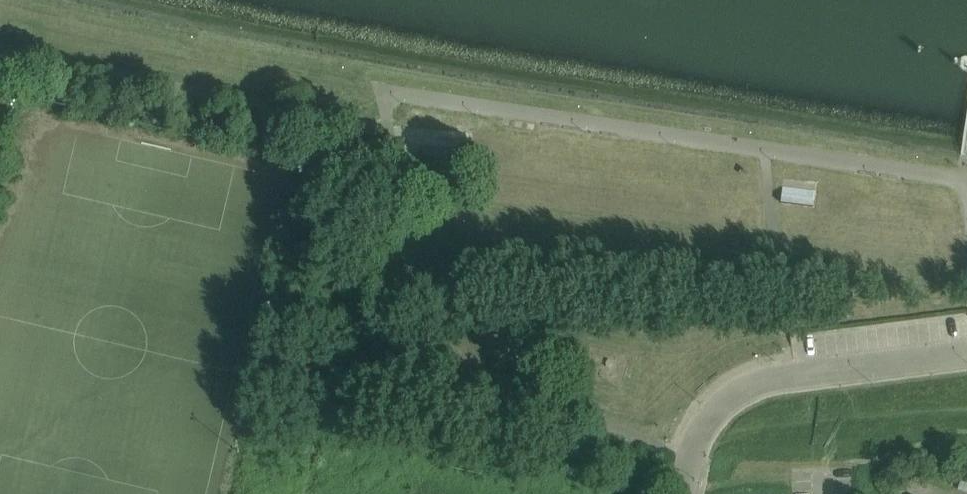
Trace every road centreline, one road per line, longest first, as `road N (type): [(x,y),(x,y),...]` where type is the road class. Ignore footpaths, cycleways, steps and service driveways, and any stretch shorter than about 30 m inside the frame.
road 1 (residential): [(966,353),(761,384),(724,401),(690,453),(682,493)]

